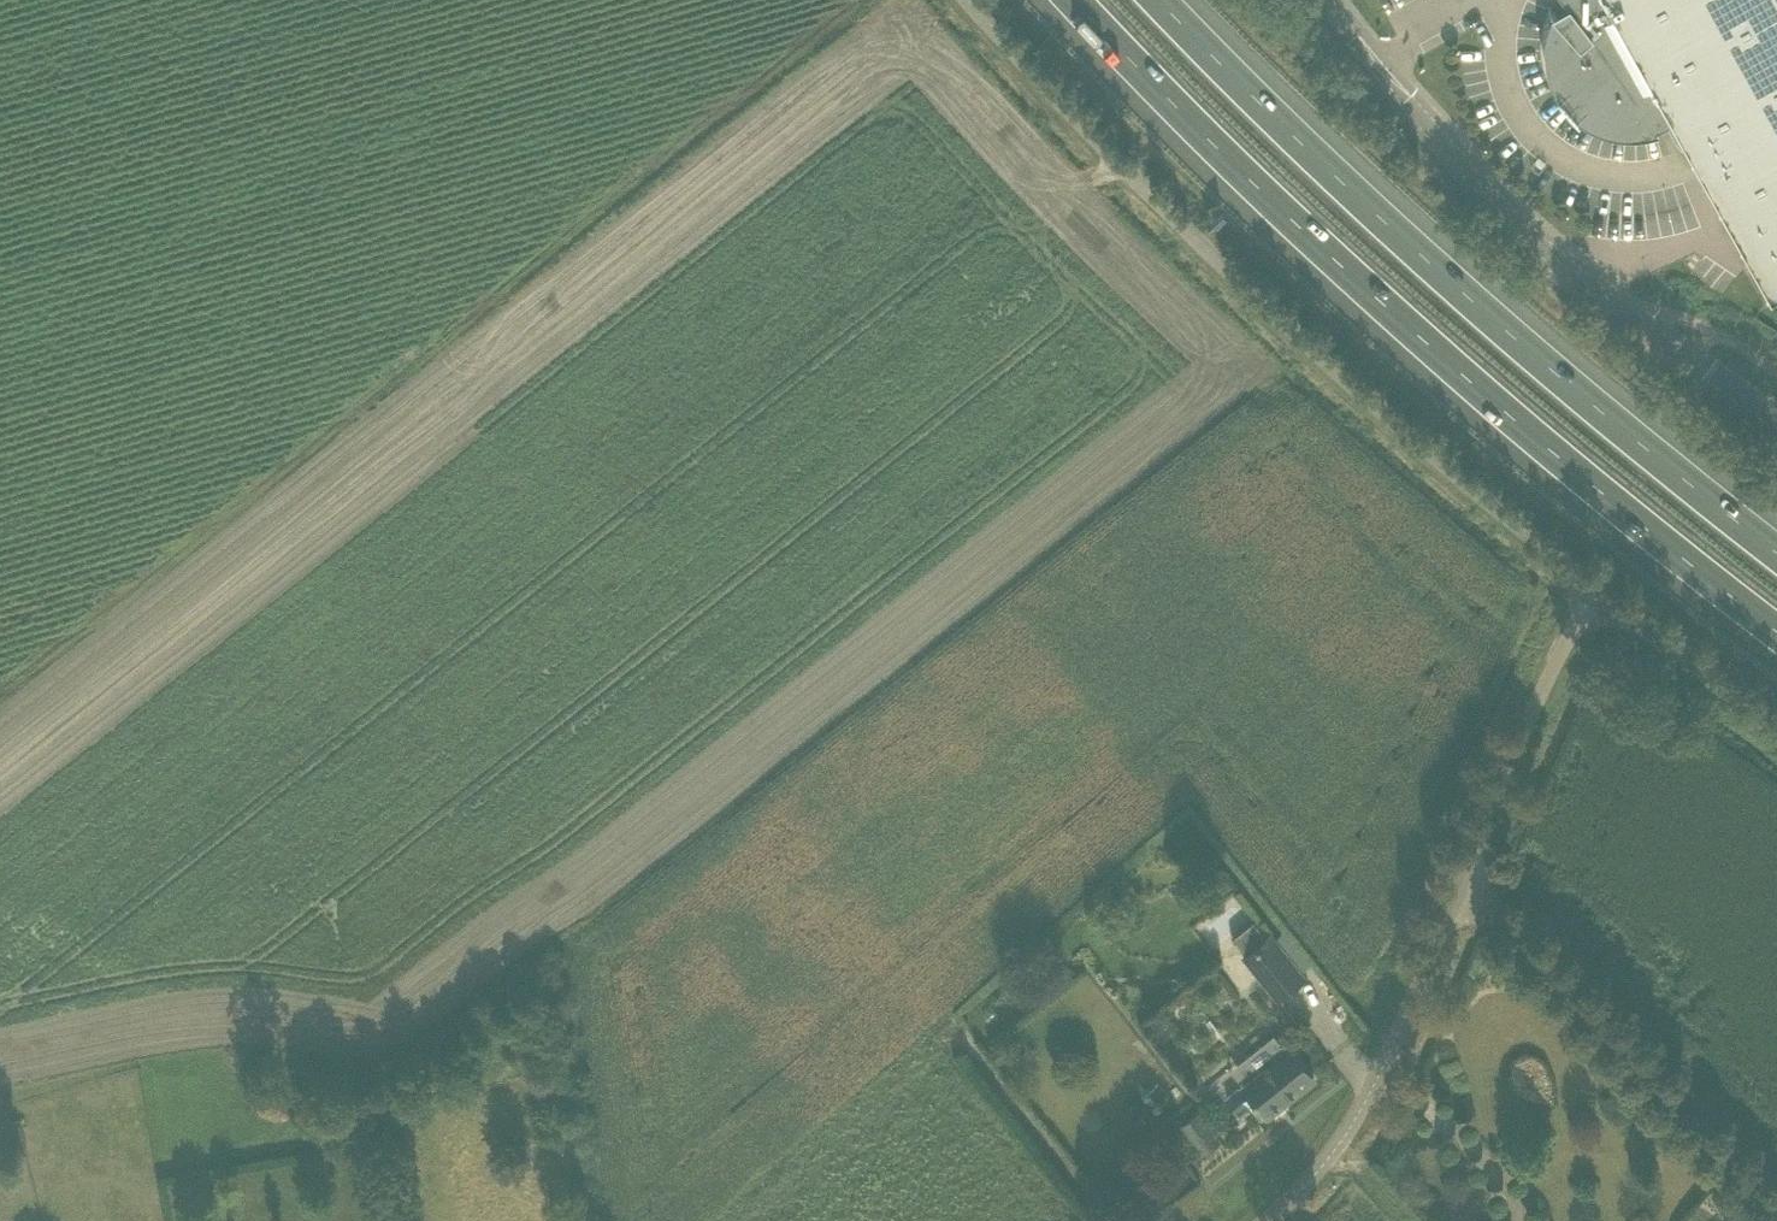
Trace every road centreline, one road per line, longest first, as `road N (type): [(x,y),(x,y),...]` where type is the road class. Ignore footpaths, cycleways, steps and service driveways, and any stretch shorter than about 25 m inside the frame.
road 1 (motorway): [(1077,0),(1150,82),(1410,331),(1776,631)]
road 2 (unclassified): [(1591,598),(1204,246),(968,0)]
road 3 (motorway): [(1776,553),(1328,169),(1160,0)]
road 4 (unclassified): [(1261,1220),(1307,1179),(1364,1098),(1591,598)]
road 5 (unclassified): [(1776,407),(1576,256),(1458,149),(1338,0)]
road 6 (unclassified): [(1776,741),(1591,598)]

